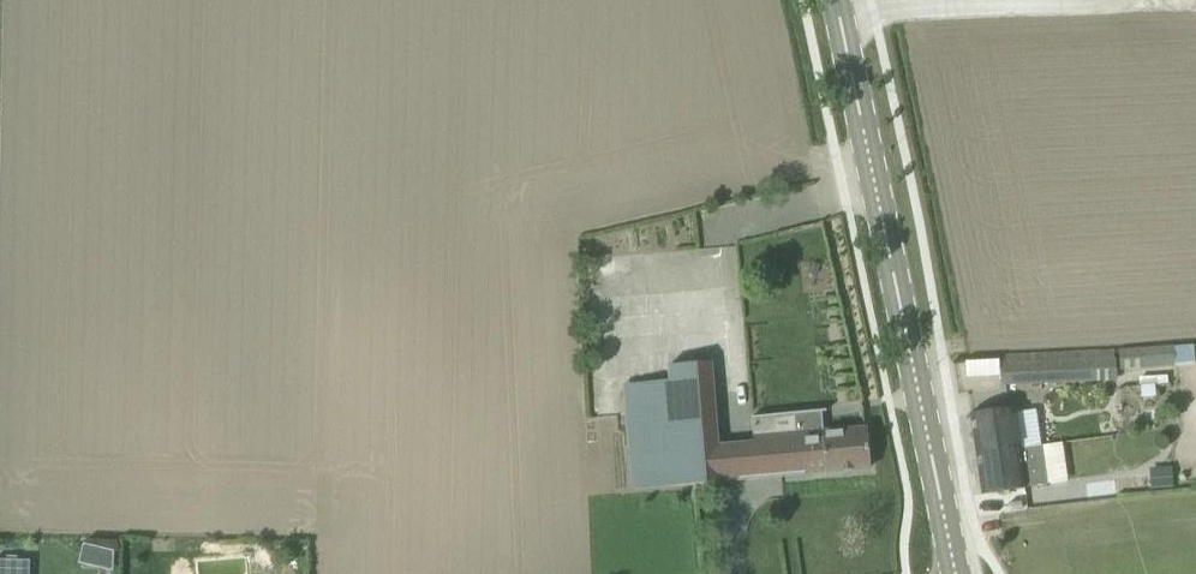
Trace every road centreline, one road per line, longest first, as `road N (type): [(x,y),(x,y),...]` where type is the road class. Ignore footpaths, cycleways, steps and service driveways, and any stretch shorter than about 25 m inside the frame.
road 1 (secondary): [(956,573),(836,0)]

